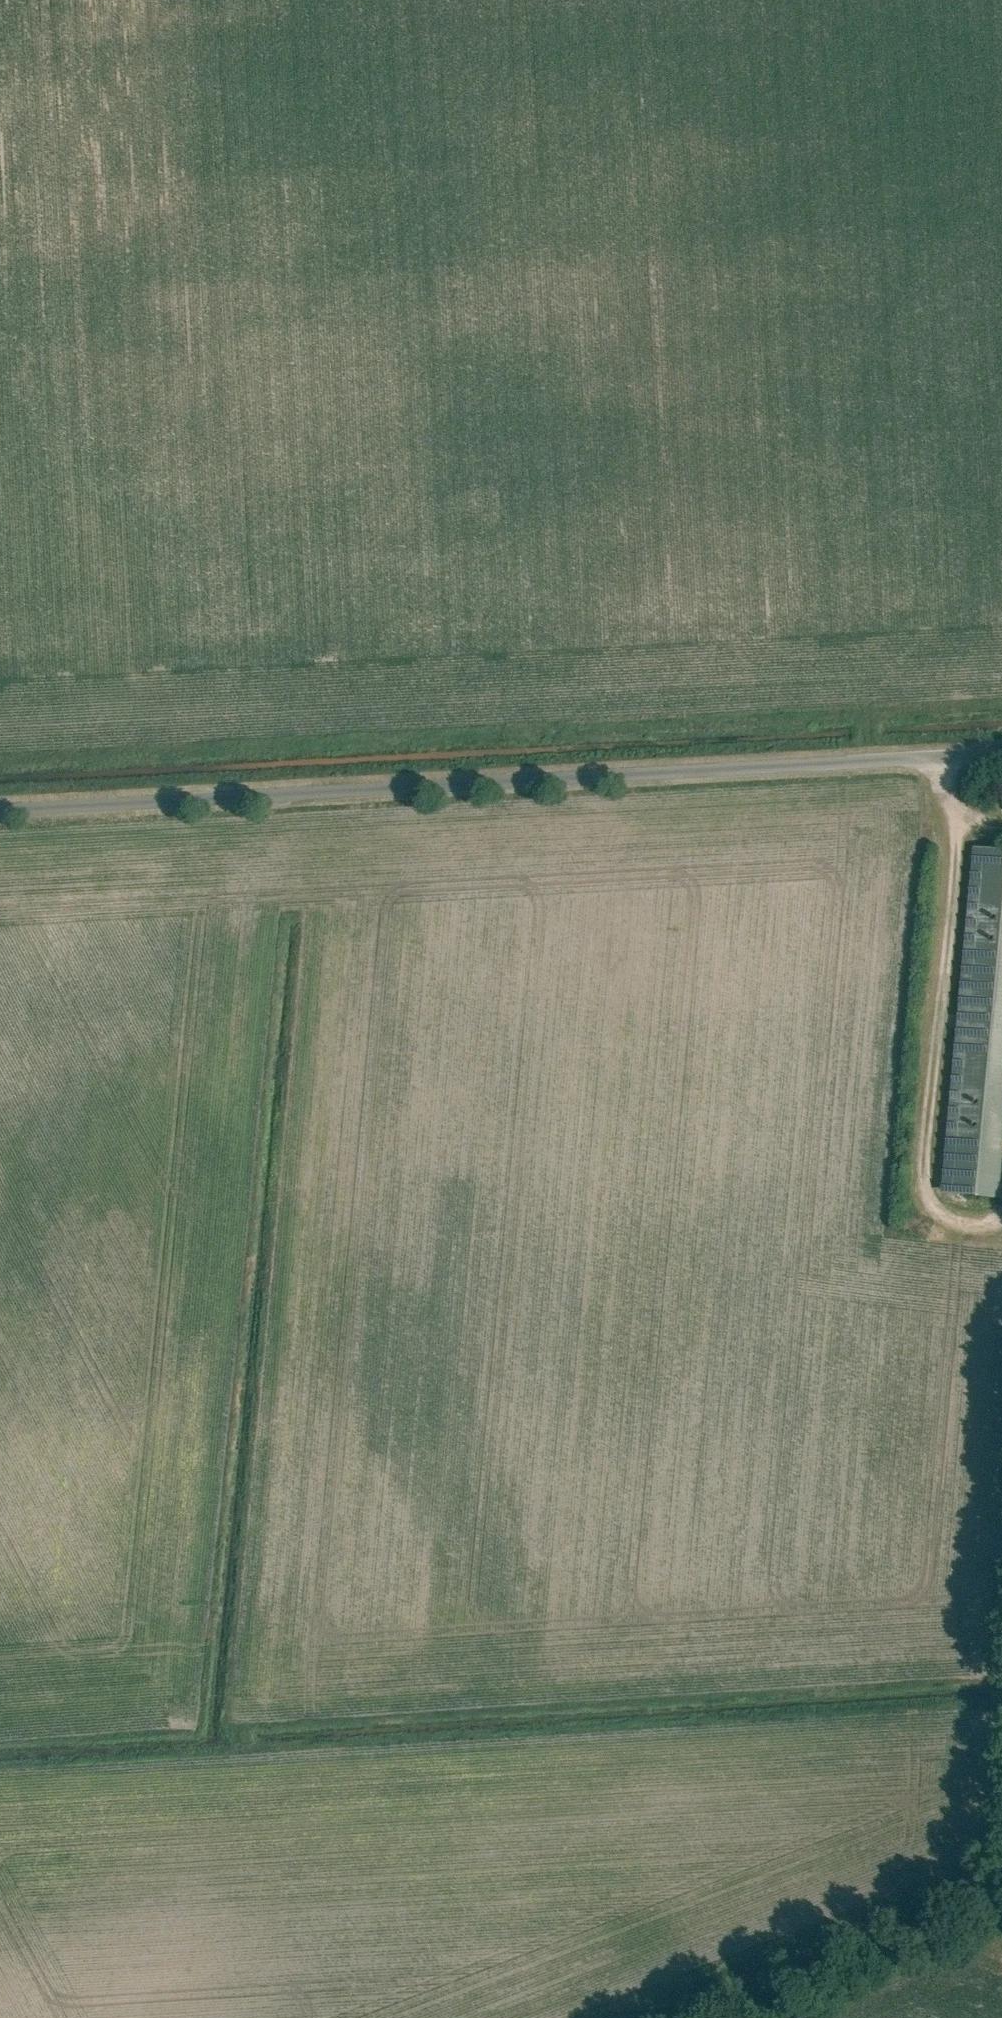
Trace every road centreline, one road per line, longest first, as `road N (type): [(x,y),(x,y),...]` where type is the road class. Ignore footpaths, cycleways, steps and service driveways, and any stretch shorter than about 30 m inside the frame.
road 1 (unclassified): [(0,808),(1001,750)]

